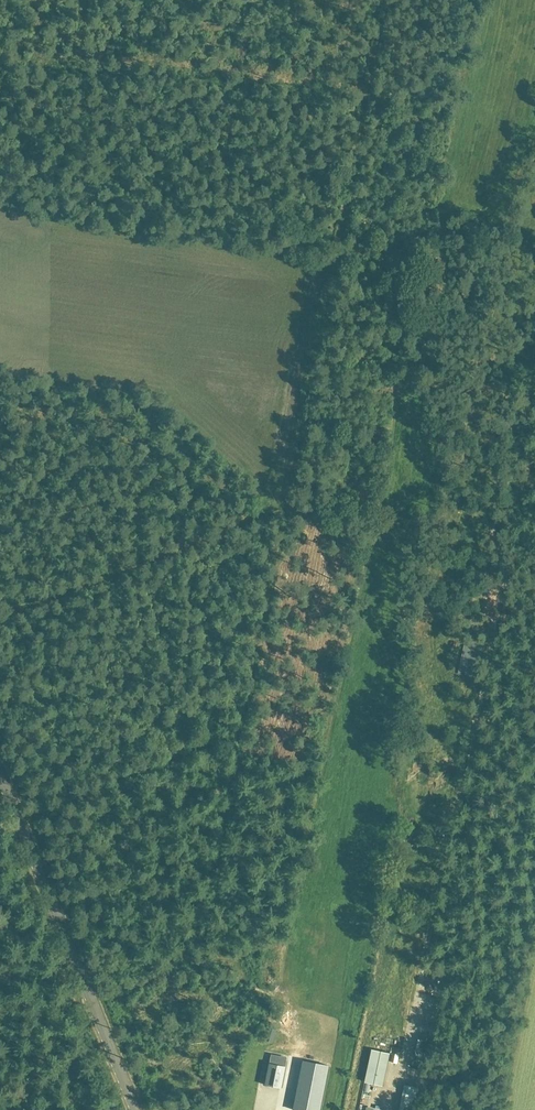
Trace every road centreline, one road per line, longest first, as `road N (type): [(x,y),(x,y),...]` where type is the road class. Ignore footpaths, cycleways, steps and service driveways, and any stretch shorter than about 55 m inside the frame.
road 1 (tertiary): [(138,1109),(0,760)]
road 2 (track): [(0,619),(286,501)]

